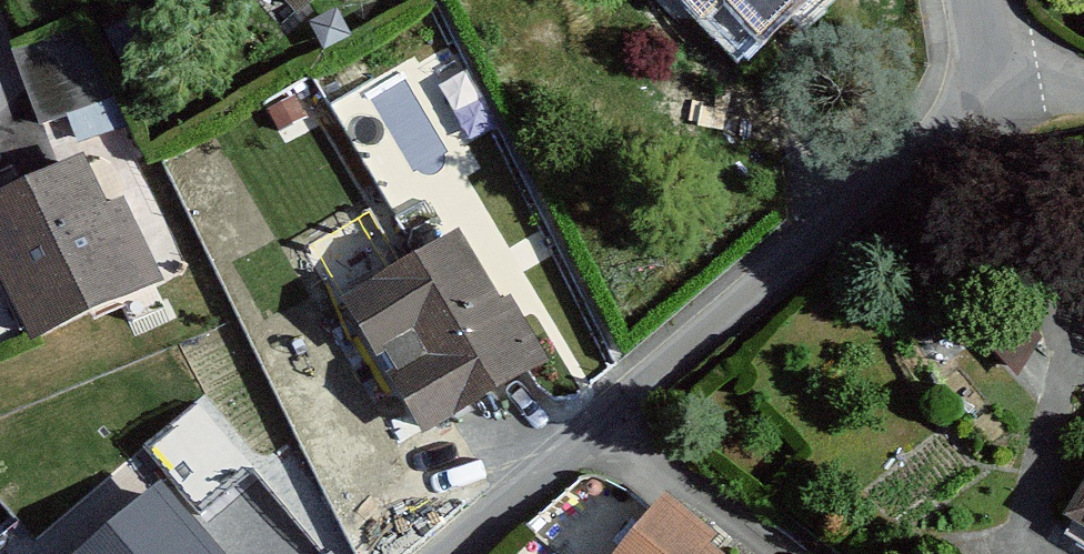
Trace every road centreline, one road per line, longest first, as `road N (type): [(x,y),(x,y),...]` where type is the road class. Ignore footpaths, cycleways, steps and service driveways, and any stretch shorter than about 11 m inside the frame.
road 1 (residential): [(452,553),(855,215),(1005,103),(984,0)]

